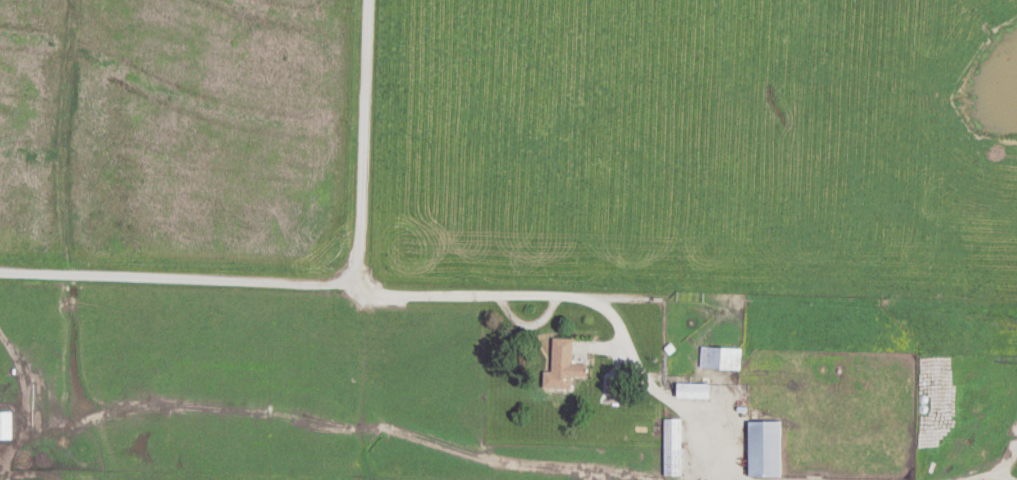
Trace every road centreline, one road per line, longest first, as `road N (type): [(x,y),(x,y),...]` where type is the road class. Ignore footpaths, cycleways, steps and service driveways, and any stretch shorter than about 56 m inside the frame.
road 1 (residential): [(0,272),(229,277),(337,266),(757,273)]
road 2 (residential): [(337,266),(354,244),(360,0)]

